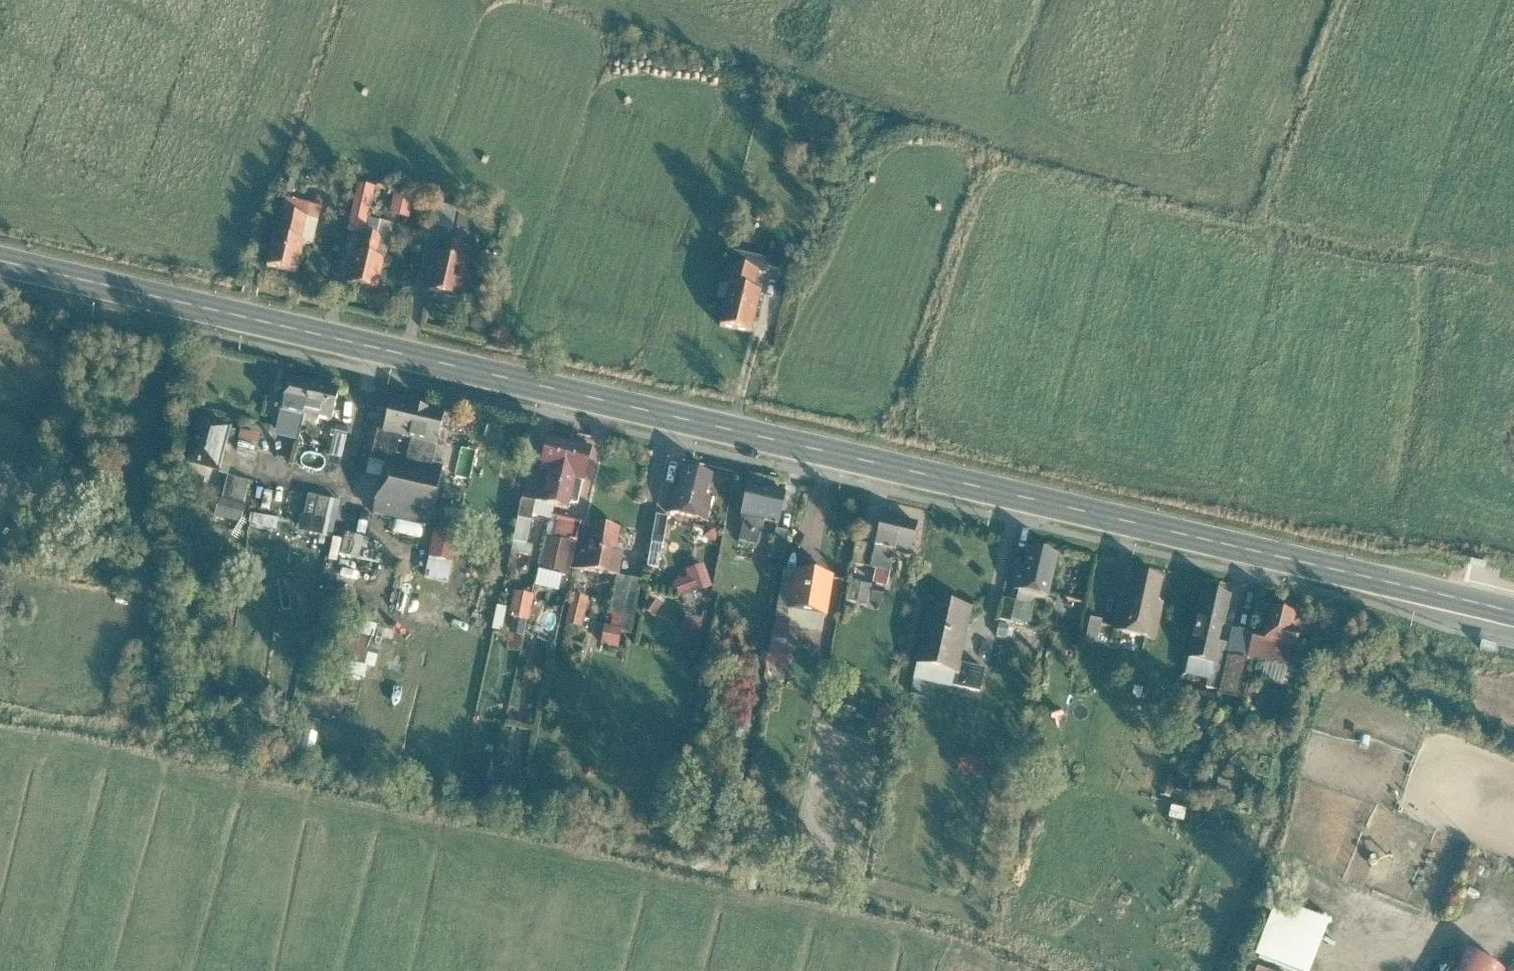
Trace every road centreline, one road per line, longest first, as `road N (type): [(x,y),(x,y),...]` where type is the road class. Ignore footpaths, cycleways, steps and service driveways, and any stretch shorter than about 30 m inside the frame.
road 1 (secondary): [(0,263),(1513,612)]

